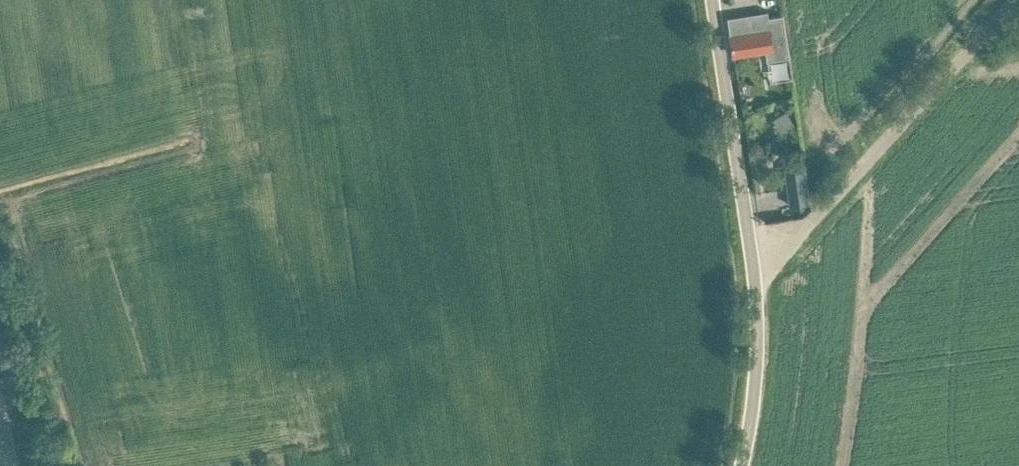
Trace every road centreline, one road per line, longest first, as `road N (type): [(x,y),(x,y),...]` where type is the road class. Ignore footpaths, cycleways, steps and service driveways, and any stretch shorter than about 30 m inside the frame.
road 1 (unclassified): [(748,465),(760,390),(756,266),(718,0)]

